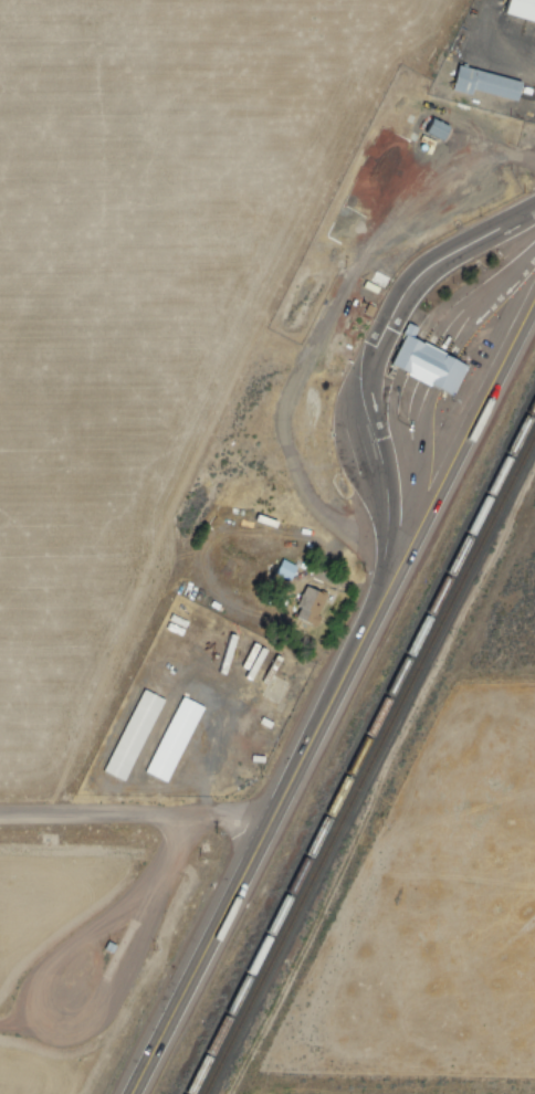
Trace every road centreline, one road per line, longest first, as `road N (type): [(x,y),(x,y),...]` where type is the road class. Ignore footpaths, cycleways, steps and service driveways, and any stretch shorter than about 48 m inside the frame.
road 1 (trunk): [(124,1093),(260,820),(367,631)]
road 2 (trunk): [(367,631),(534,313)]
road 3 (track): [(187,819),(125,900),(42,958),(0,1019)]
road 4 (trunk): [(419,377),(408,418),(408,528),(367,631)]
road 5 (residential): [(260,820),(0,819)]
road 6 (trunk): [(534,248),(448,326),(433,350)]

